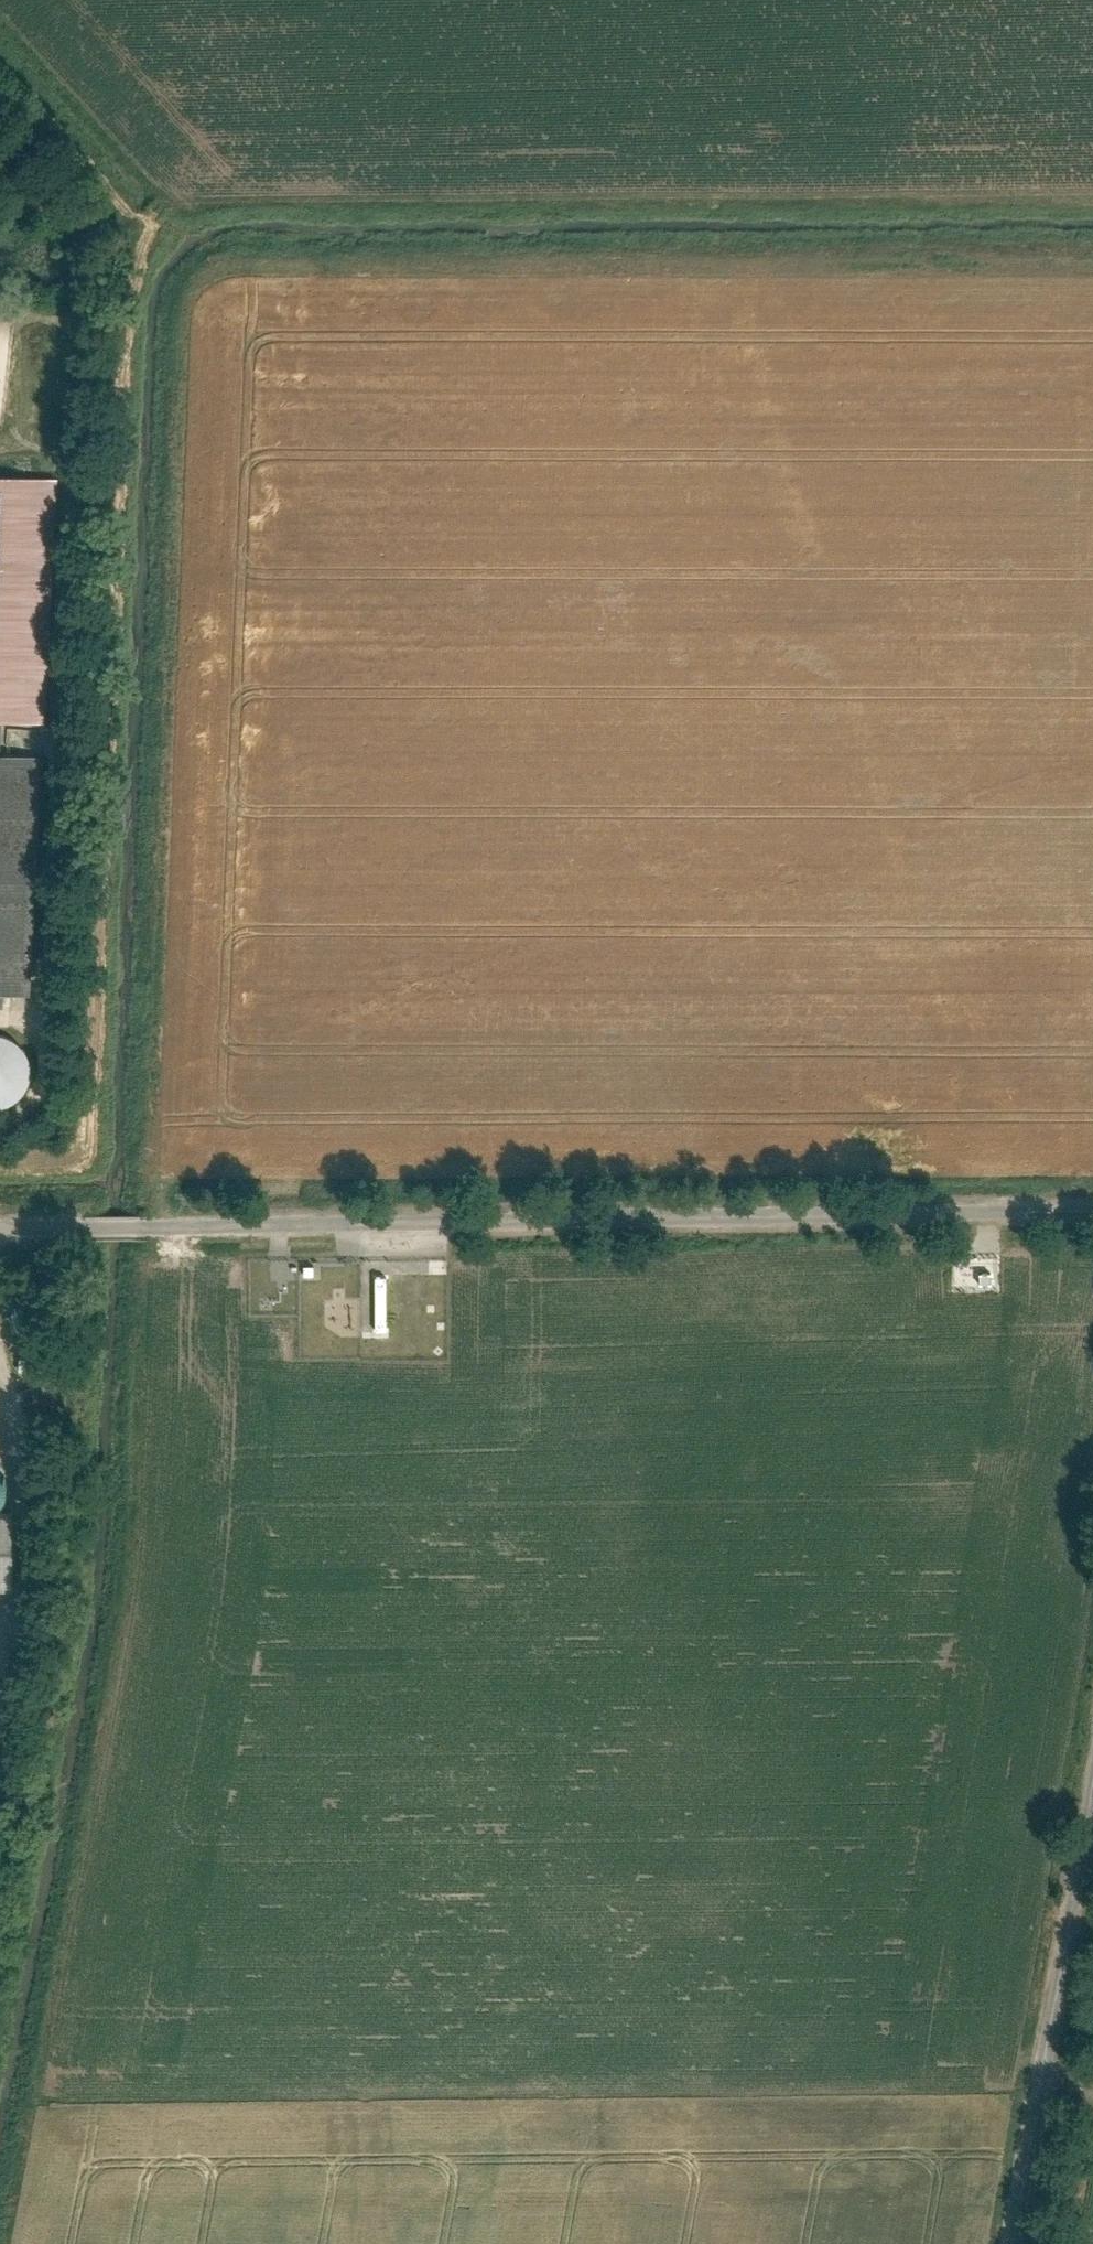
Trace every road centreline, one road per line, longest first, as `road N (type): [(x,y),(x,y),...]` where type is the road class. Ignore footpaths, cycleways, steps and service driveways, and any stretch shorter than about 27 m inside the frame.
road 1 (unclassified): [(0,1232),(1092,1214)]
road 2 (unclassified): [(1092,1807),(1014,2243)]

